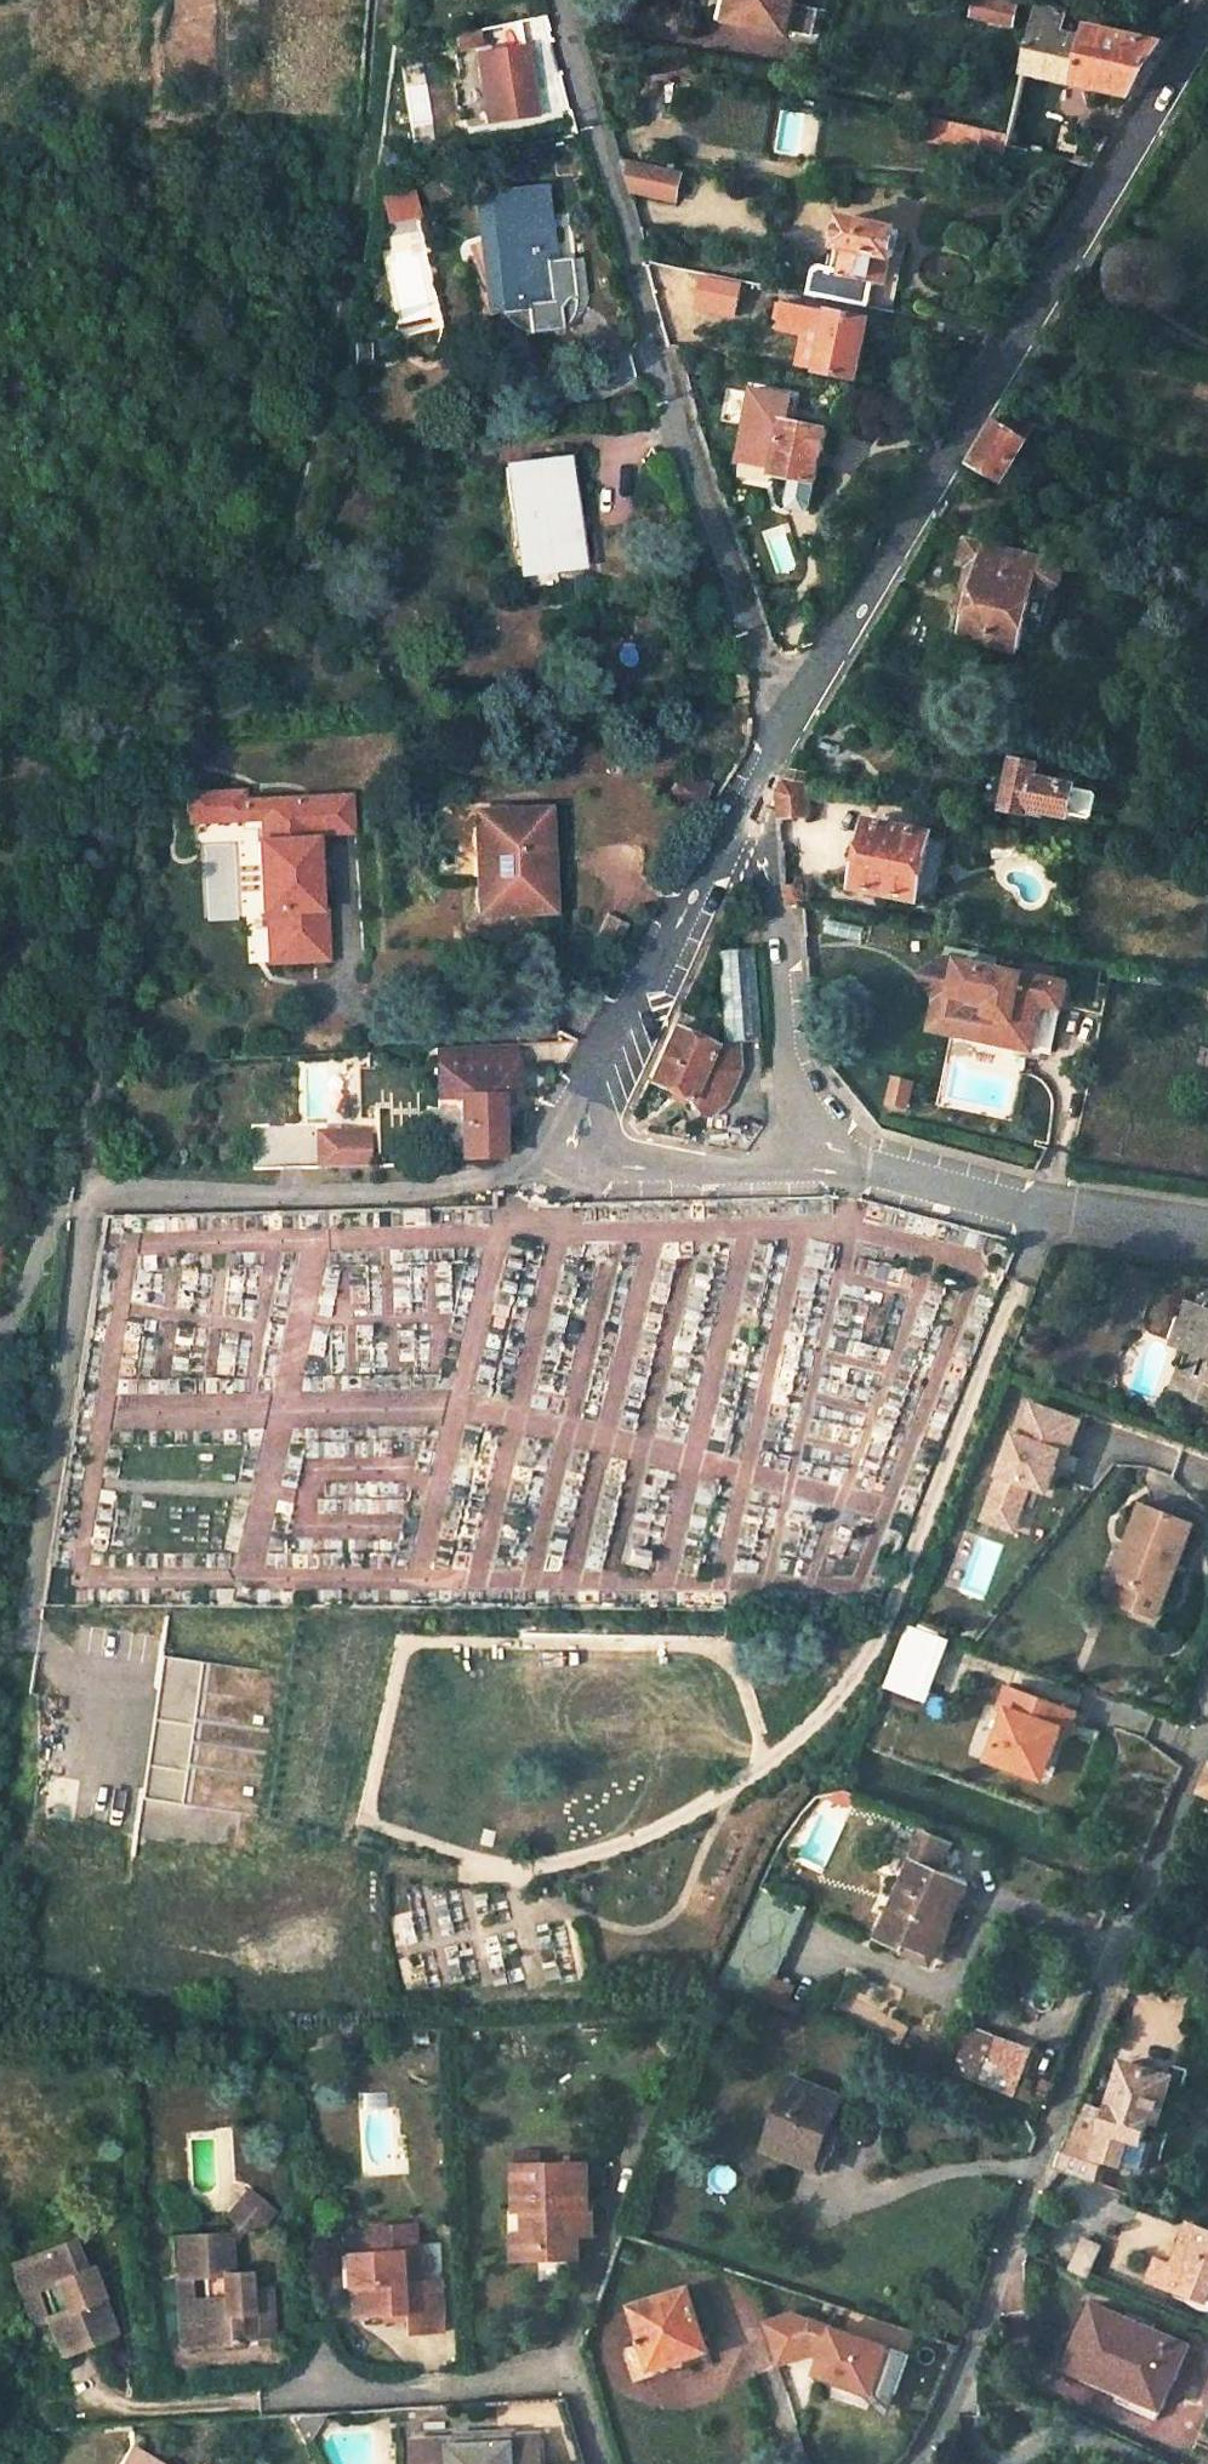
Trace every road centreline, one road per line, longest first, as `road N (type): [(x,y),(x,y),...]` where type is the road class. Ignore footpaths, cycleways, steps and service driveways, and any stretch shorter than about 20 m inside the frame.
road 1 (track): [(89,1196),(87,1071),(101,844),(128,717),(140,674),(232,667),(263,651),(320,406),(367,141),(376,0)]
road 2 (residential): [(1207,12),(777,728)]
road 3 (residential): [(917,2463),(1001,2275),(1207,1709)]
road 4 (residential): [(777,728),(555,0)]
road 5 (residential): [(558,1174),(414,1191),(89,1196)]
road 6 (residential): [(26,1626),(89,1196)]
road 7 (residential): [(752,791),(558,1174)]
road 8 (residential): [(1207,1230),(804,1168)]
road 9 (residential): [(804,1168),(752,791)]
road 10 (residential): [(804,1168),(558,1174)]
road 11 (track): [(0,1845),(26,1626)]

